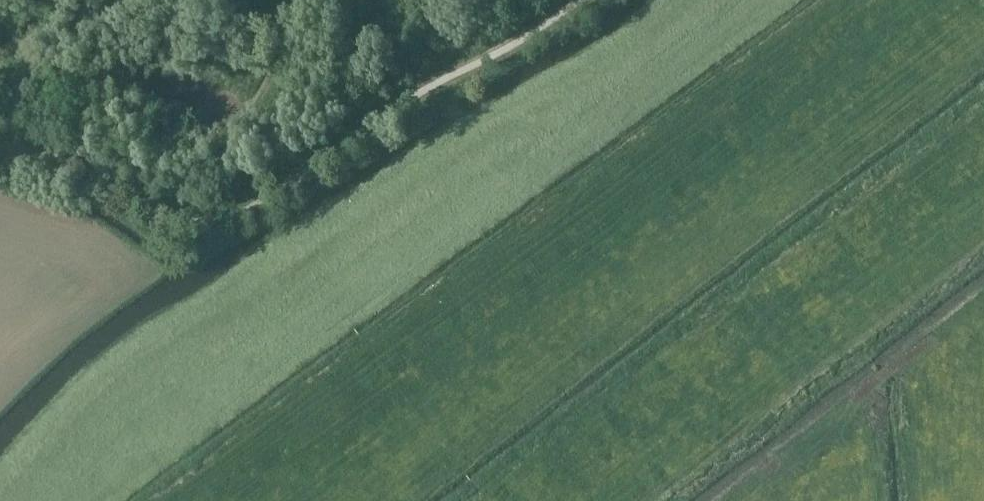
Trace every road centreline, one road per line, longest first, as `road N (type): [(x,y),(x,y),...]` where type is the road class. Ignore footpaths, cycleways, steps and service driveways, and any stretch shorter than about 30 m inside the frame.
road 1 (track): [(1,500),(98,399),(702,0)]
road 2 (track): [(983,143),(852,251),(581,500)]

